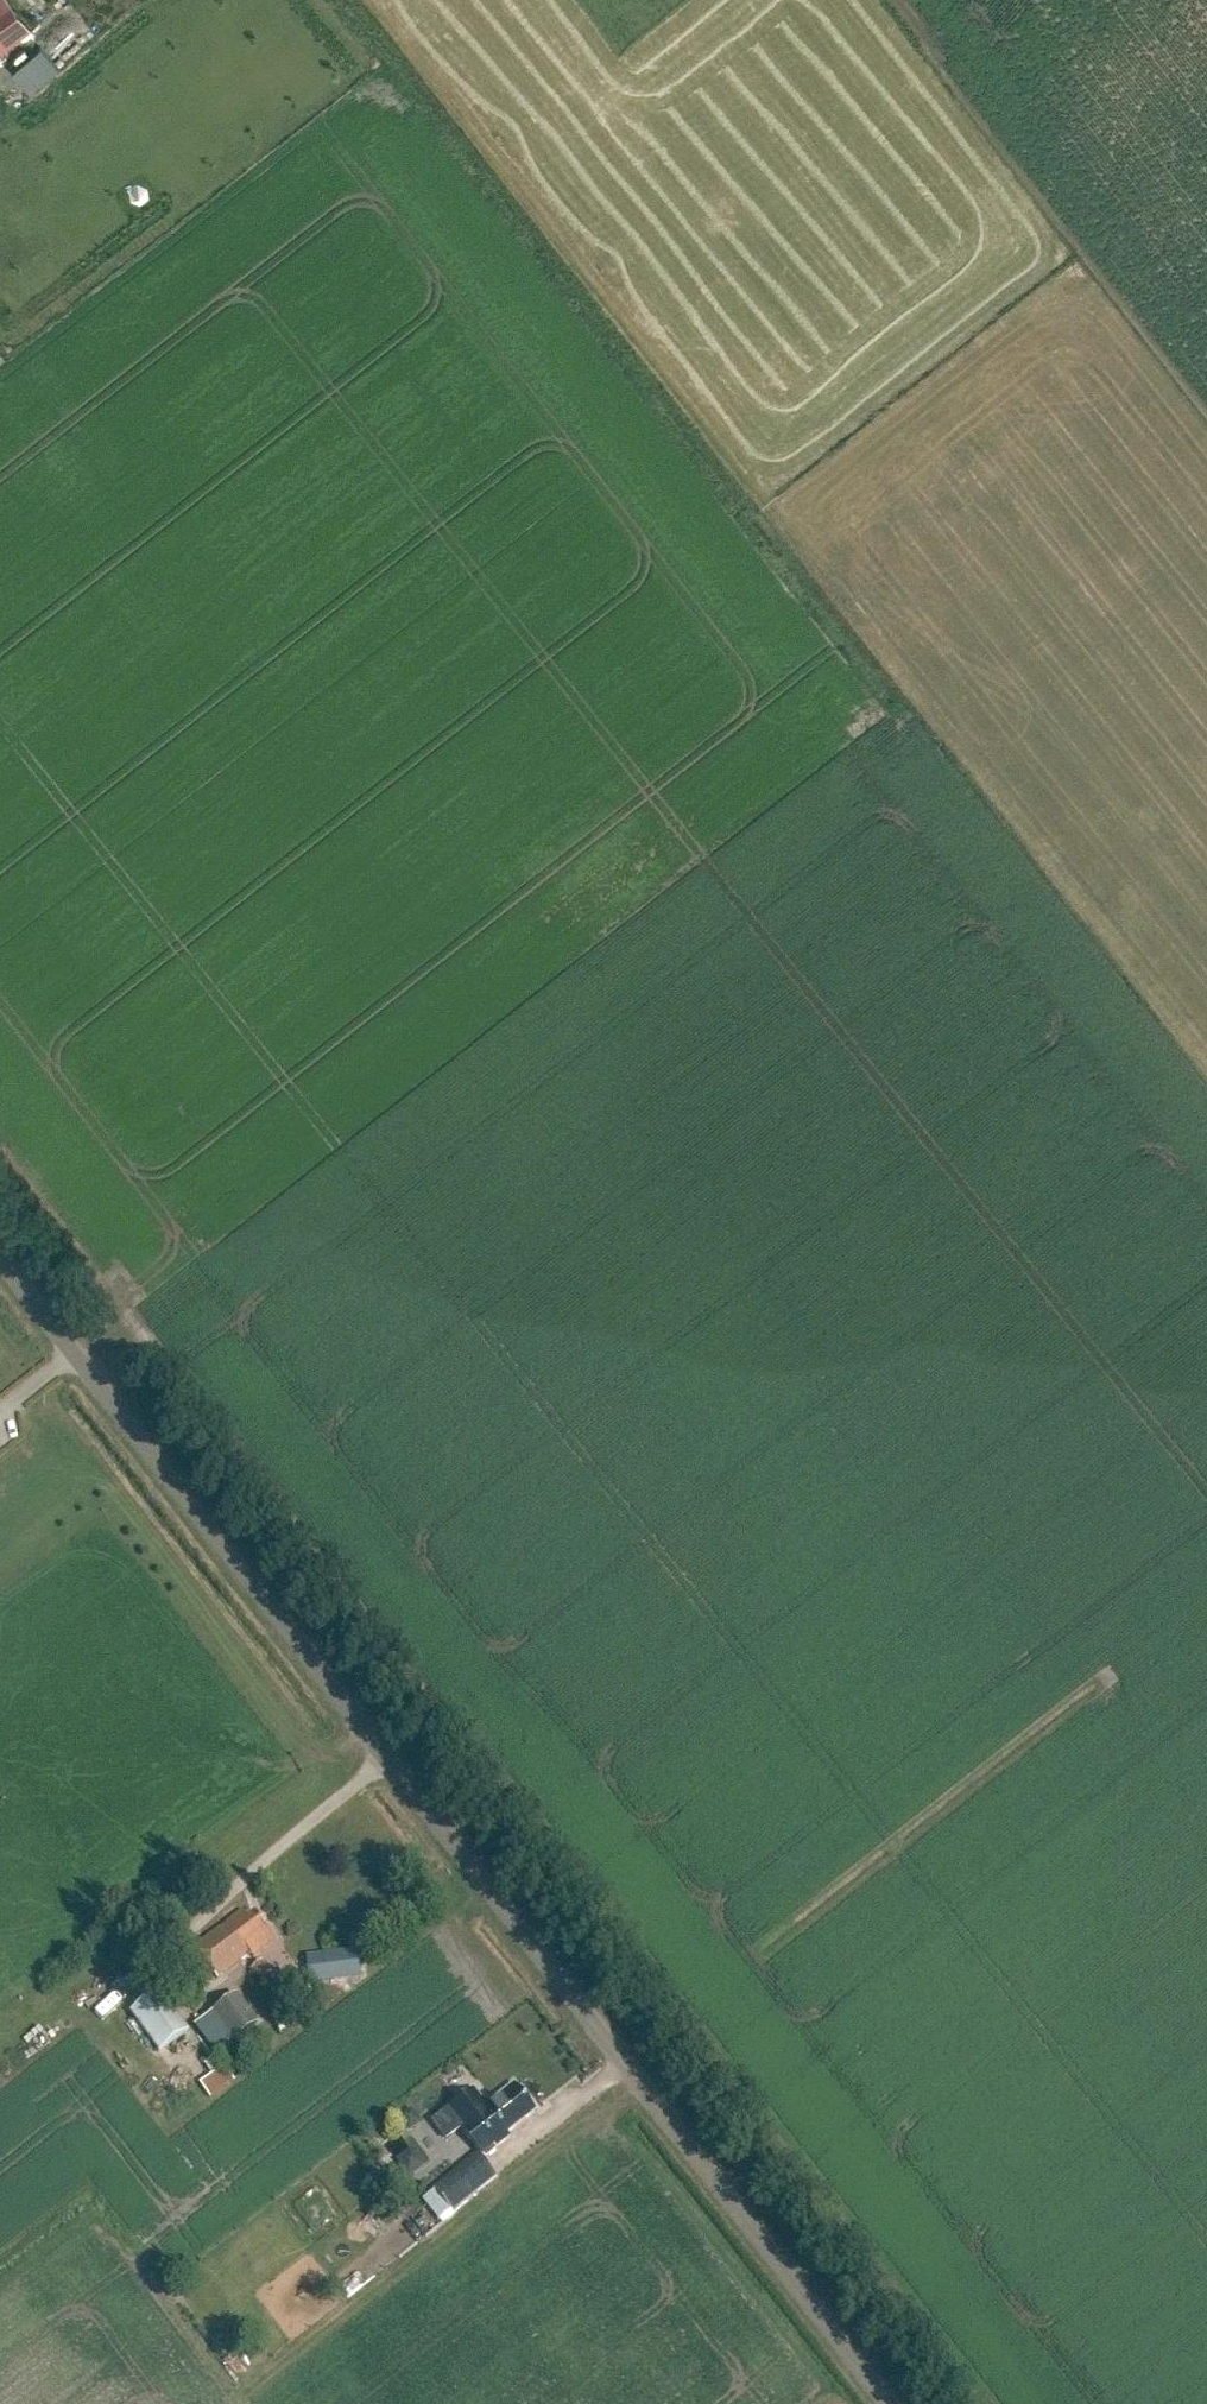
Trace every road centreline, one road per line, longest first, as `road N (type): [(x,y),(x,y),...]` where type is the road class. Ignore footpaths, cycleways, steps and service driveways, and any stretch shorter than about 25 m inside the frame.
road 1 (unclassified): [(890,2403),(0,1255)]

